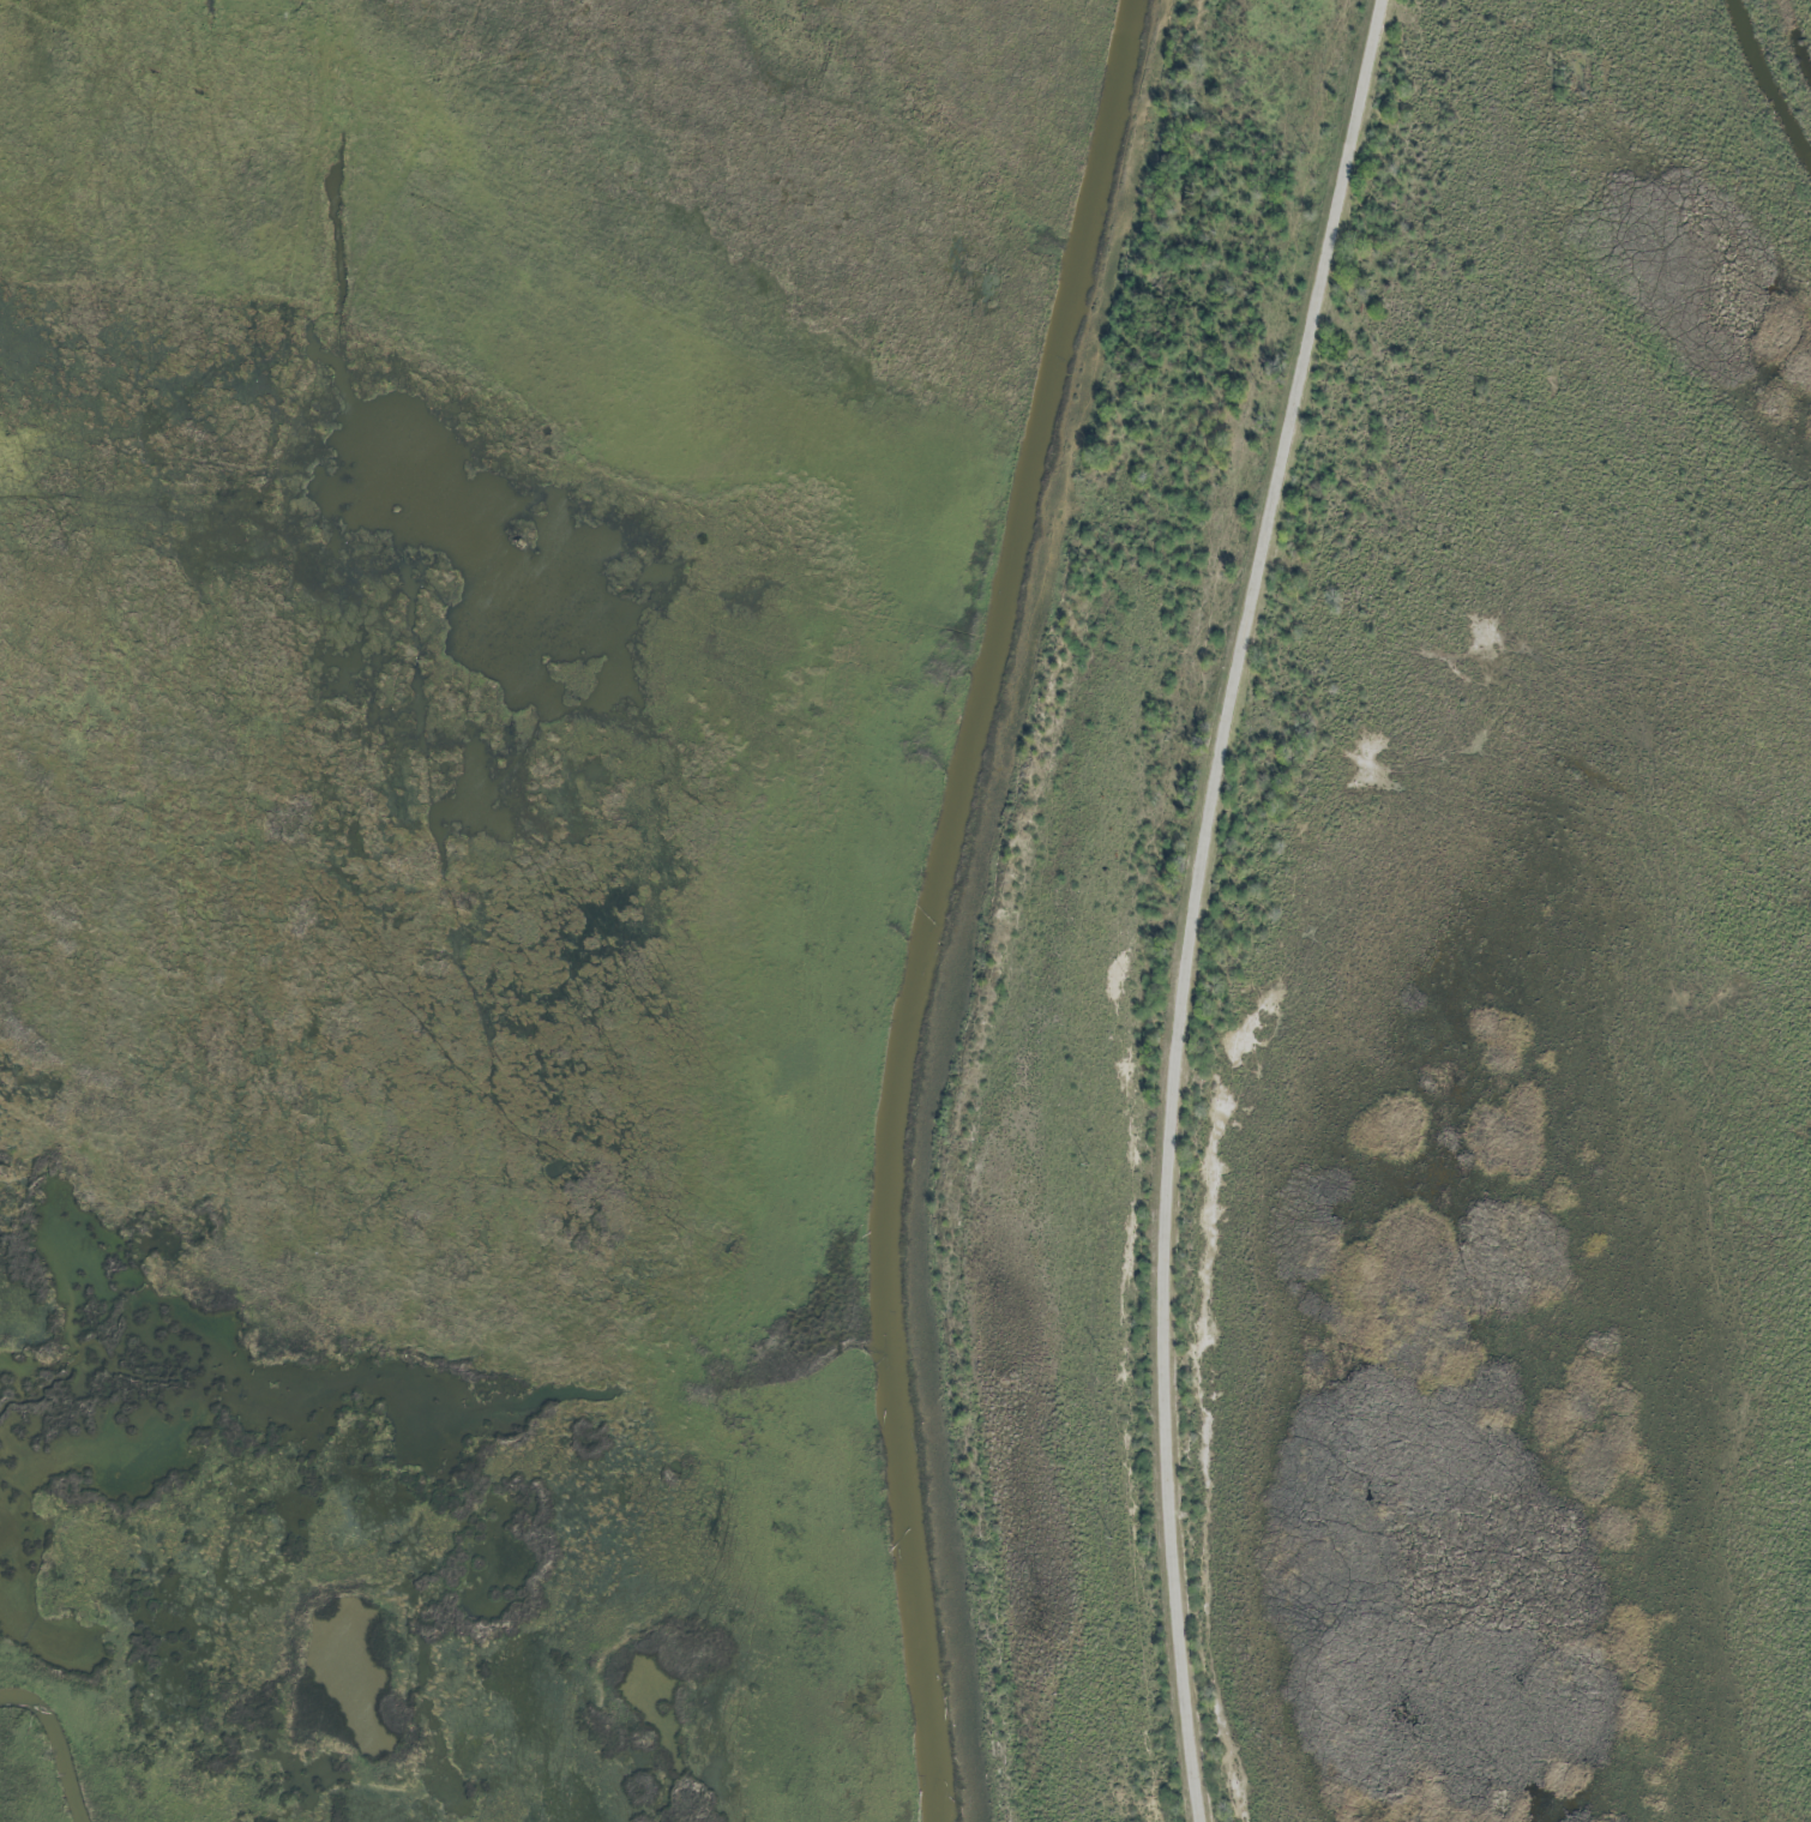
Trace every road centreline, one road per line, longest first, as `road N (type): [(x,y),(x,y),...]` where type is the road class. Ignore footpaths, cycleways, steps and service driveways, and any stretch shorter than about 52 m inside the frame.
road 1 (residential): [(1199,1821),(1169,1507),(1169,1185),(1179,1080),(1225,760),(1388,0)]

